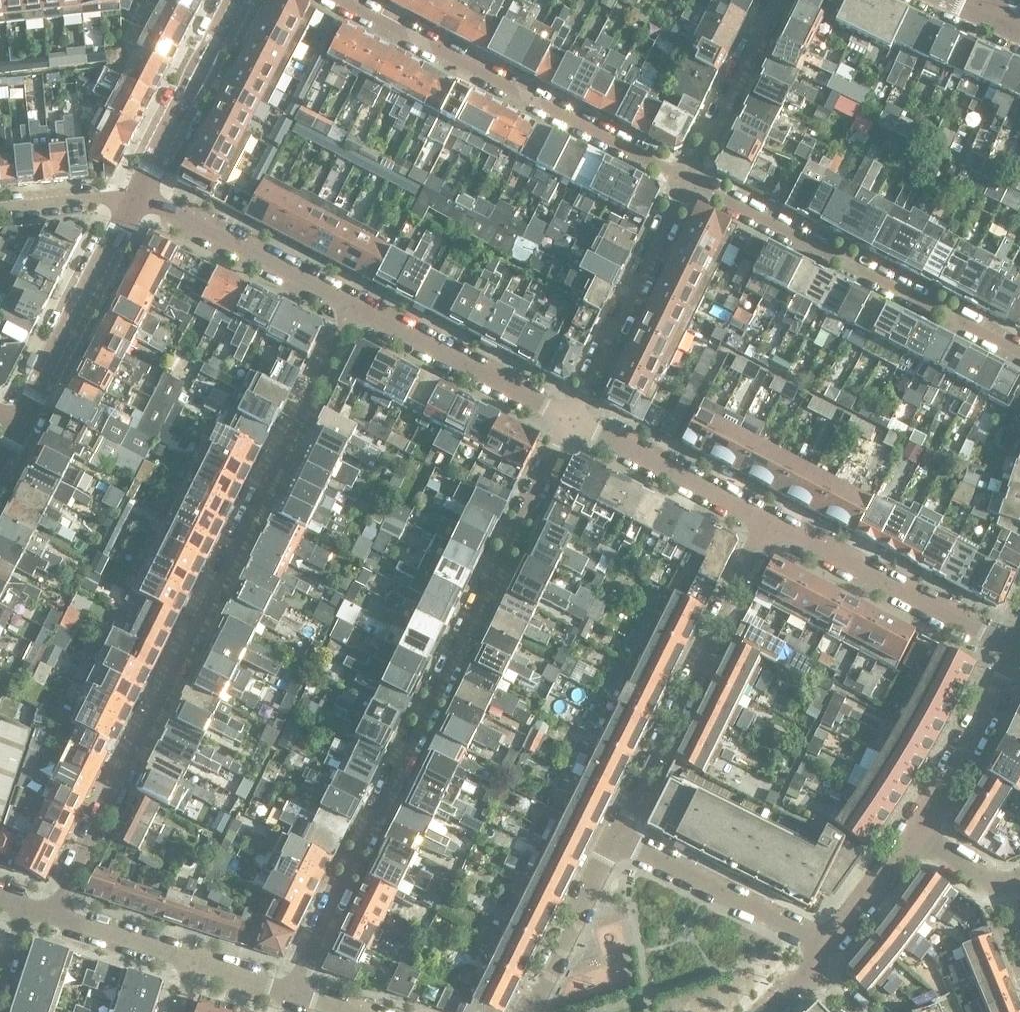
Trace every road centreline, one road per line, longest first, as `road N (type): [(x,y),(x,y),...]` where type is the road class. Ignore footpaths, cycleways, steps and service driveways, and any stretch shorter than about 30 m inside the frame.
road 1 (residential): [(42,910),(59,896),(355,305)]
road 2 (residential): [(571,417),(291,991)]
road 3 (residential): [(339,0),(691,175)]
road 4 (residential): [(1019,350),(691,175)]
road 5 (residential): [(617,834),(765,517)]
road 6 (residential): [(1015,649),(765,517)]
road 7 (residential): [(571,417),(691,175)]
road 8 (residential): [(355,305),(134,193)]
road 9 (residential): [(571,417),(355,305)]
road 10 (residential): [(617,834),(833,944)]
road 11 (tertiary): [(26,399),(134,193)]
road 12 (tertiary): [(134,193),(236,0)]
road 13 (residential): [(765,517),(571,417)]
road 14 (residential): [(919,833),(1015,649)]
road 15 (residential): [(528,1011),(617,834)]
road 16 (residential): [(691,175),(777,0)]
road 17 (residential): [(196,959),(42,910)]
road 18 (residential): [(833,944),(919,833)]
road 19 (residential): [(0,208),(134,193)]

